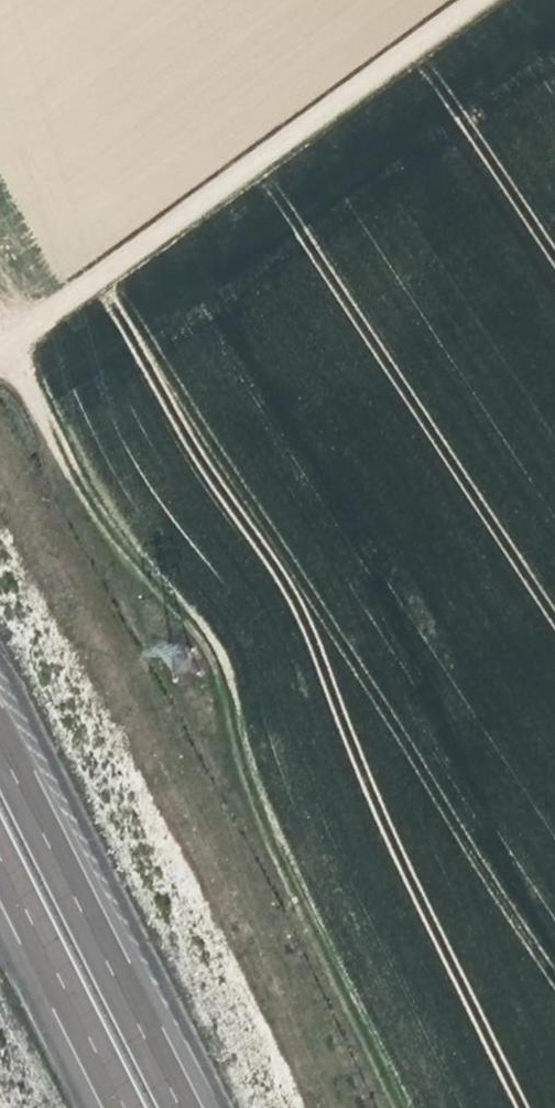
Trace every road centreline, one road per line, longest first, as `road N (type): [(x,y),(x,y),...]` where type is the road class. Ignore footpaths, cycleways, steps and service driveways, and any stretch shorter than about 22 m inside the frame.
road 1 (track): [(394,1107),(224,756),(231,679),(200,621),(129,576),(18,374),(24,328),(0,309)]
road 2 (track): [(24,328),(475,0)]
road 3 (motorway): [(195,1107),(0,703)]
road 4 (motorway): [(0,838),(130,1107)]

